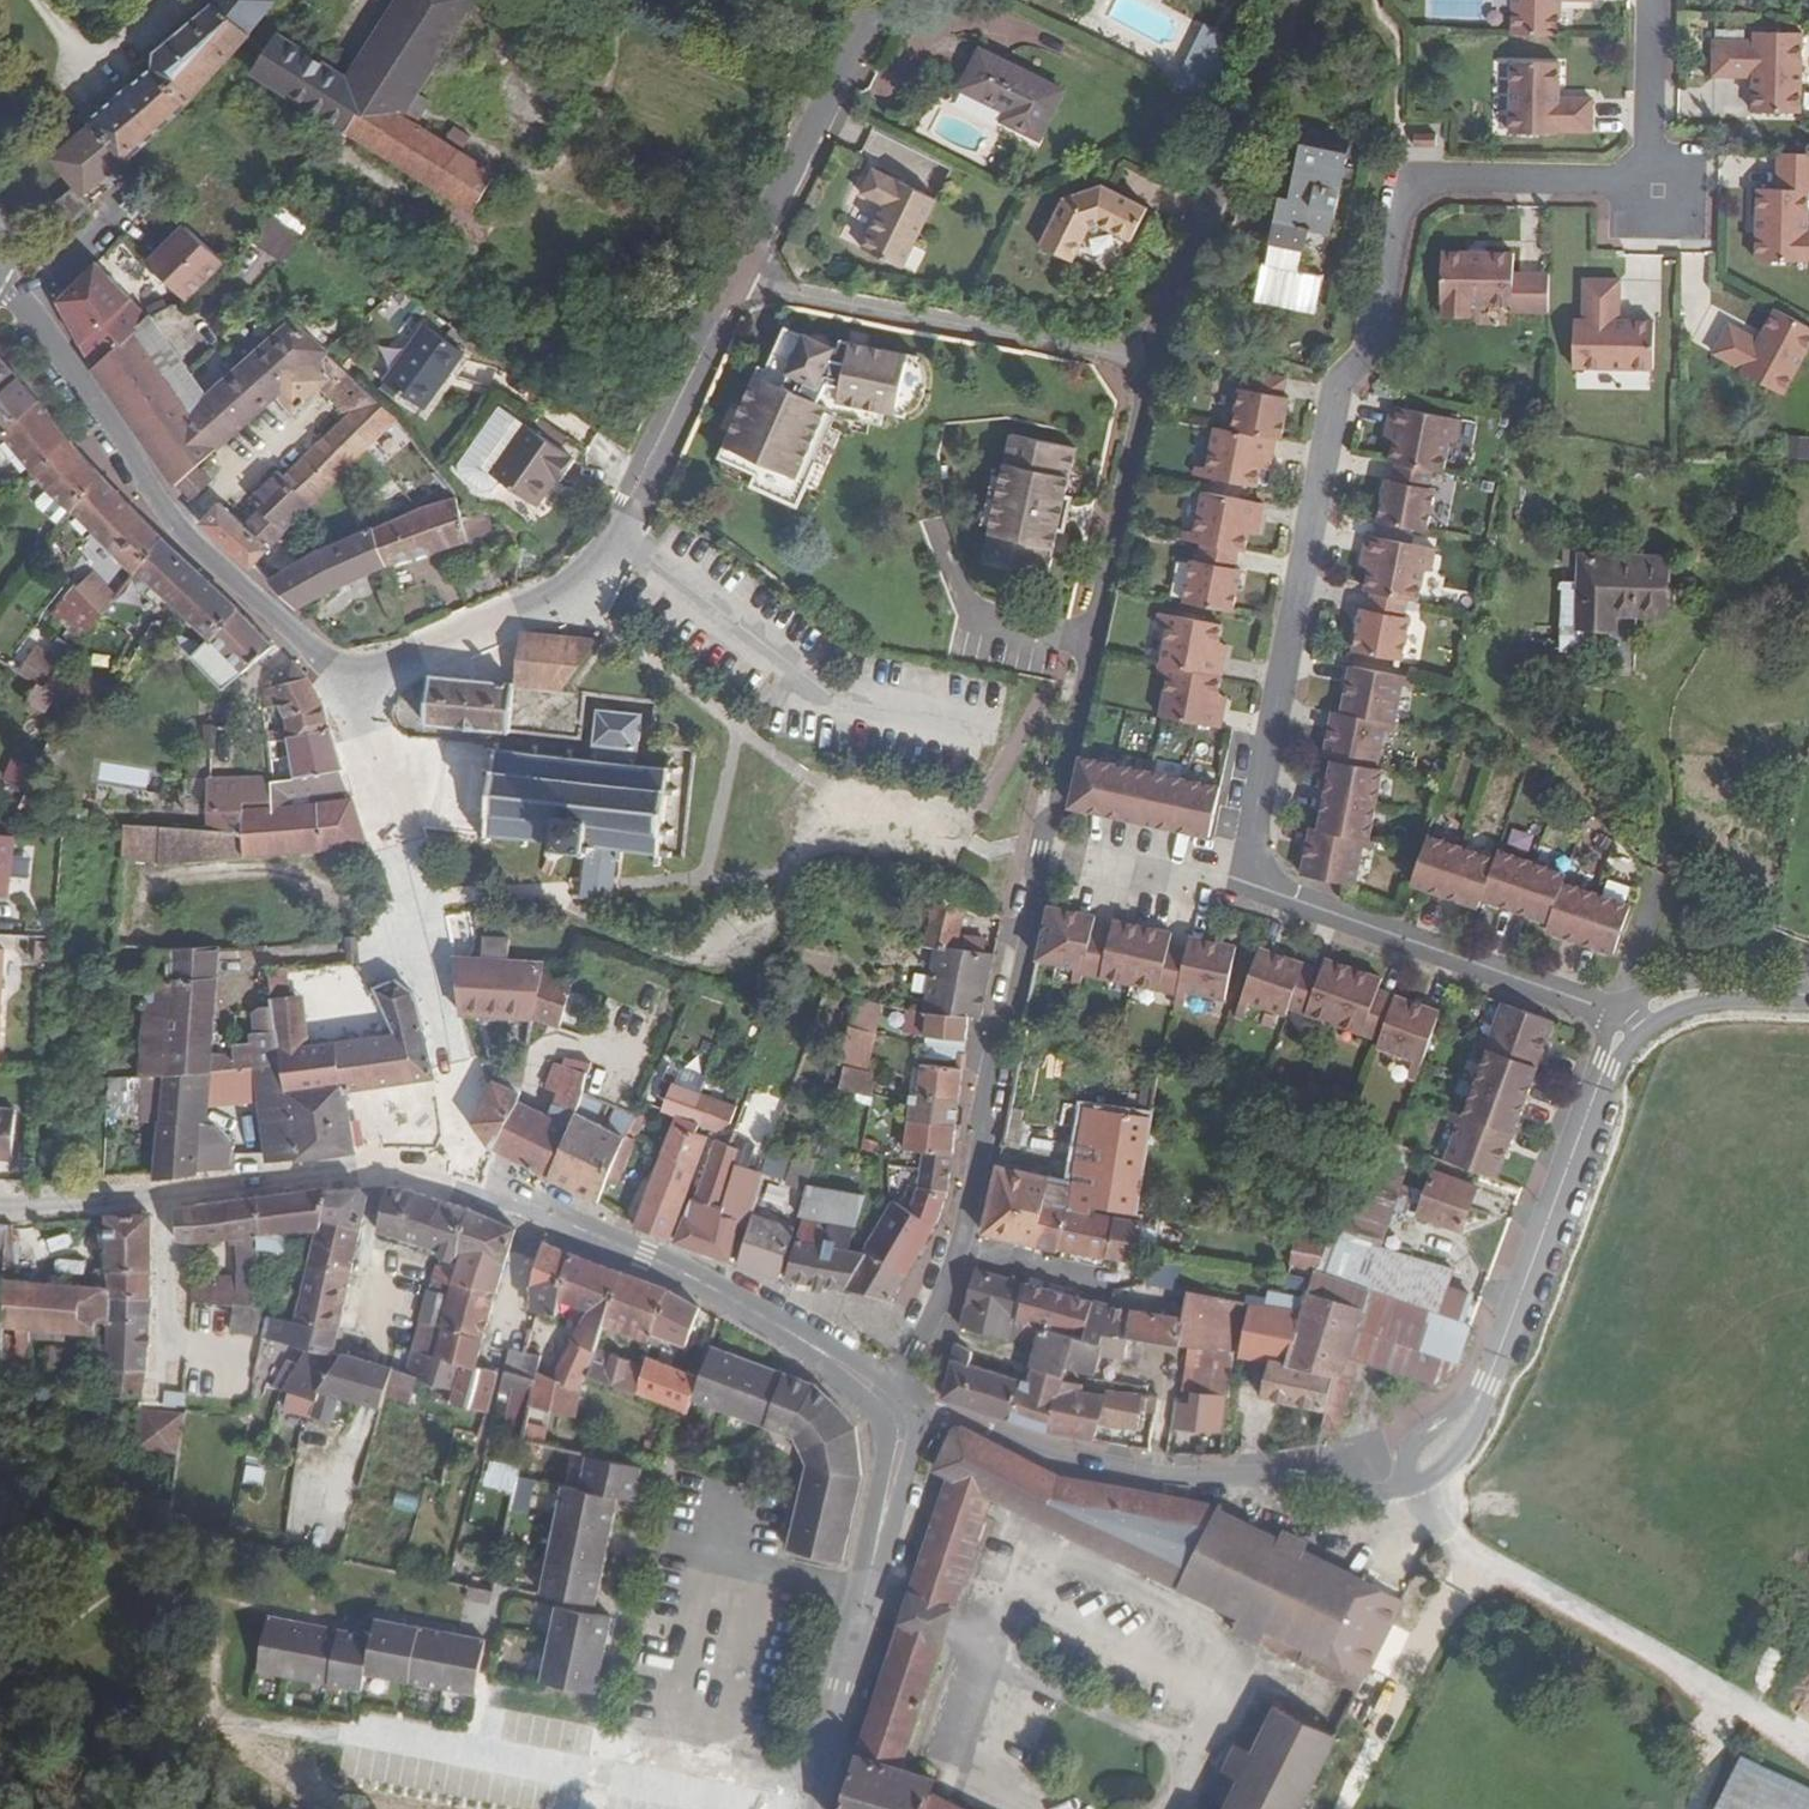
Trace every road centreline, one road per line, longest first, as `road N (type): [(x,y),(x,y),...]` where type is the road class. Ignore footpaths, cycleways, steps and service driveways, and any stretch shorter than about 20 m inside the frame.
road 1 (residential): [(1648,0),(1645,190),(1398,189),(1364,344),(1331,381),(1240,881),(1621,1022)]
road 2 (residential): [(898,1391),(962,1234),(1035,856),(1146,361)]
road 3 (residential): [(352,682),(171,523),(115,435),(0,290)]
road 4 (residential): [(917,1410),(946,1410),(1045,1455),(1173,1480),(1290,1480),(1380,1498),(1409,1491)]
road 5 (residential): [(352,682),(429,954),(454,1084),(453,1156)]
road 6 (residential): [(1146,361),(732,289)]
road 7 (unclassified): [(1621,1022),(1486,1385)]
road 8 (tertiary): [(732,289),(878,0)]
road 9 (residential): [(614,529),(577,581),(552,598),(352,682)]
road 10 (residential): [(812,1808),(879,1536)]
road 11 (tertiary): [(614,529),(732,289)]
road 12 (residential): [(581,1232),(684,1275),(813,1346)]
road 13 (residential): [(1146,361),(1235,137)]
road 14 (residential): [(383,1165),(168,1190)]
road 15 (residential): [(383,1165),(581,1232)]
road 16 (residential): [(168,1190),(158,1390)]
road 17 (unclassified): [(1621,1022),(1687,998),(1808,998)]
road 18 (residential): [(168,1190),(0,1201)]
road 19 (residential): [(581,1232),(453,1156)]
road 20 (unclassified): [(1486,1385),(1415,1439),(1404,1458),(1409,1491)]
road 21 (unclassified): [(1409,1491),(1440,1476),(1464,1448),(1486,1385)]
road 22 (residential): [(879,1536),(913,1444),(917,1410)]

